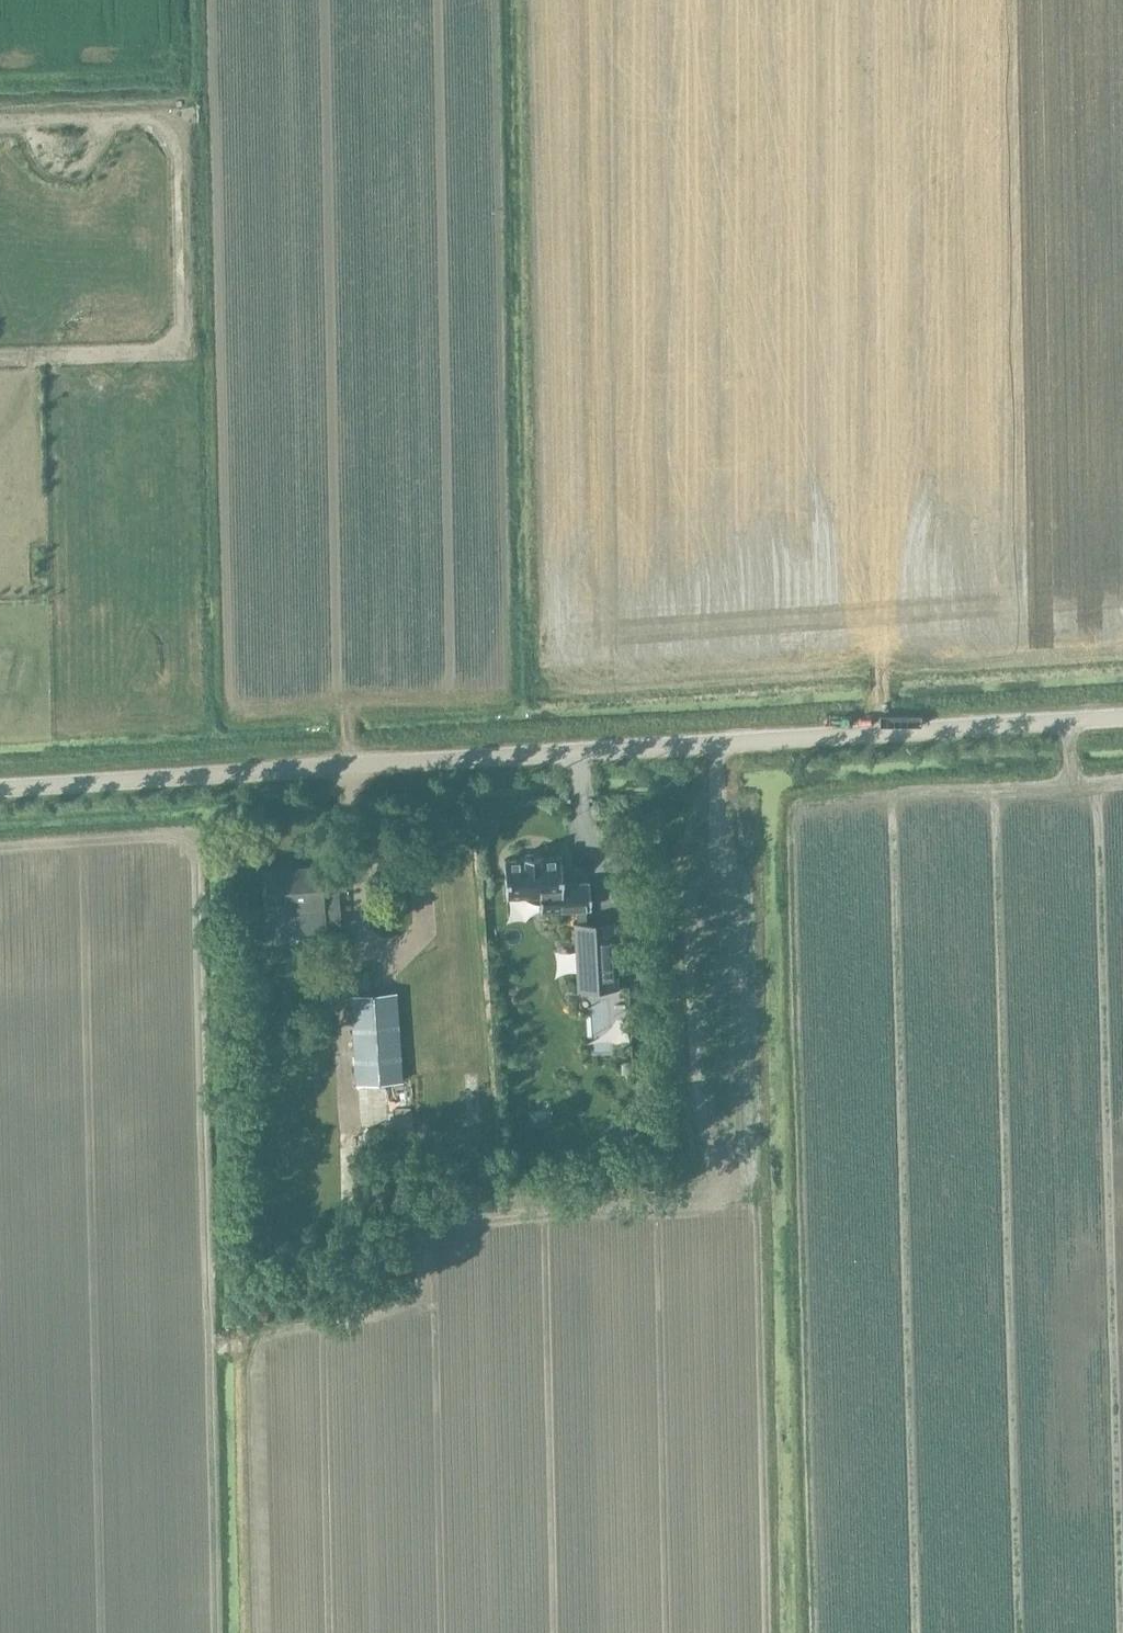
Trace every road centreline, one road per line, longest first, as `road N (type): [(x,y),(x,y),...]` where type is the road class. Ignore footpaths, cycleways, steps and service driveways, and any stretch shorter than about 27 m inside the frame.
road 1 (unclassified): [(0,786),(1122,716)]

